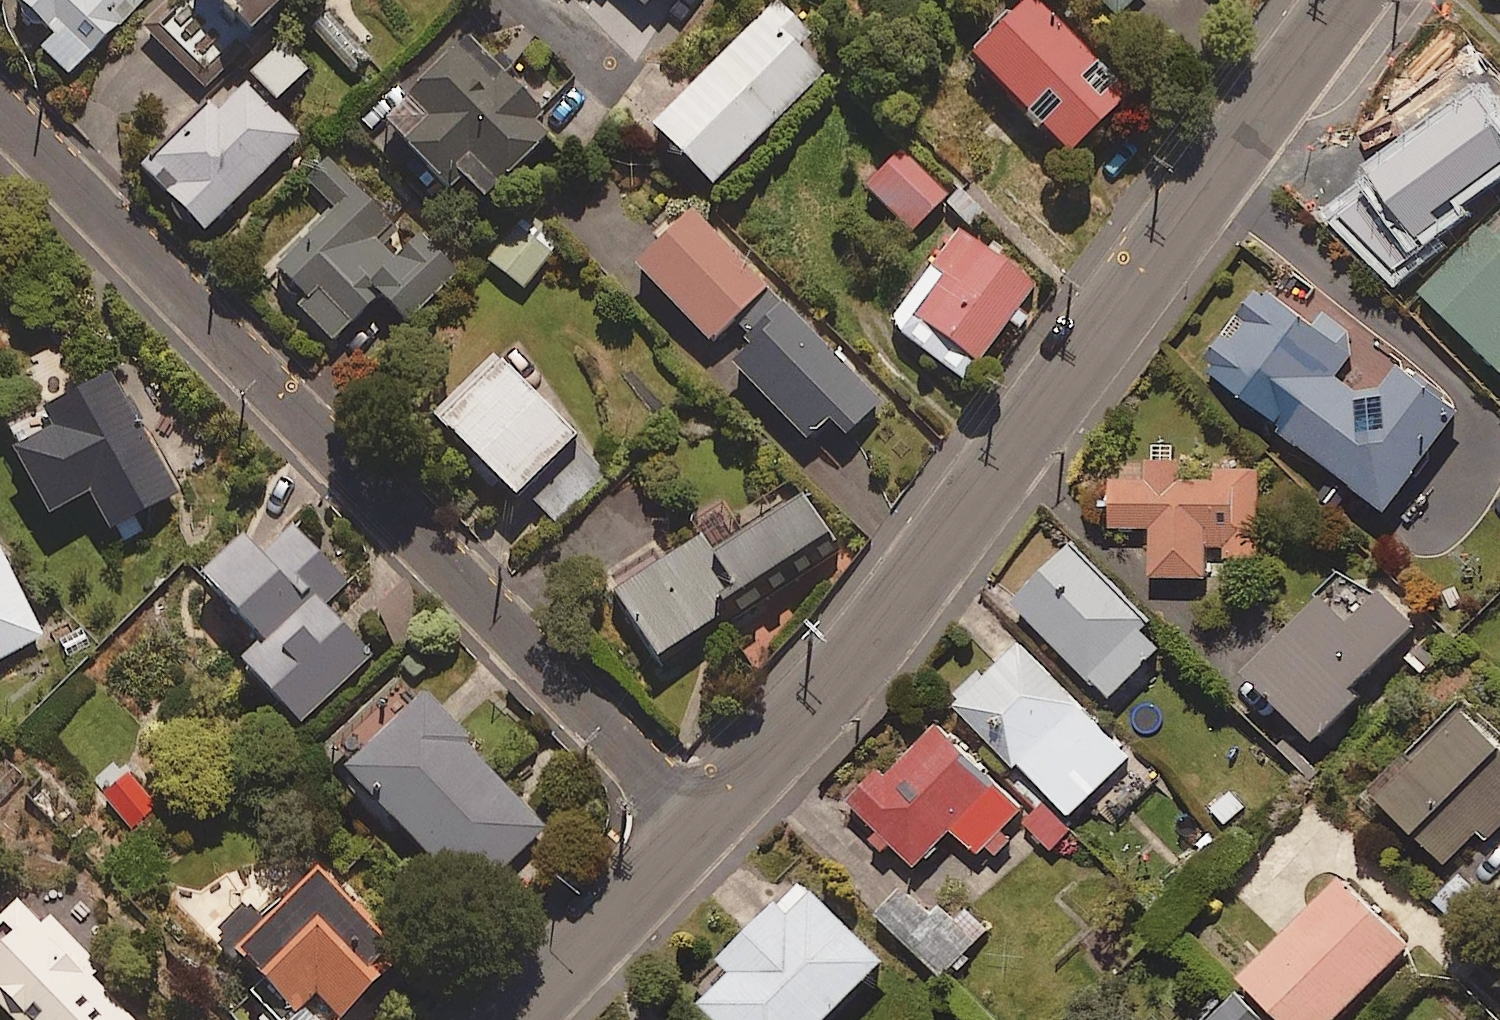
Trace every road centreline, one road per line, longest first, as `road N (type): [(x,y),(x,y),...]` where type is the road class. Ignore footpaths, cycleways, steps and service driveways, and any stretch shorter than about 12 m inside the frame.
road 1 (tertiary): [(1346,0),(893,621),(701,833)]
road 2 (residential): [(701,833),(0,111)]
road 3 (tertiary): [(701,833),(525,1019)]

